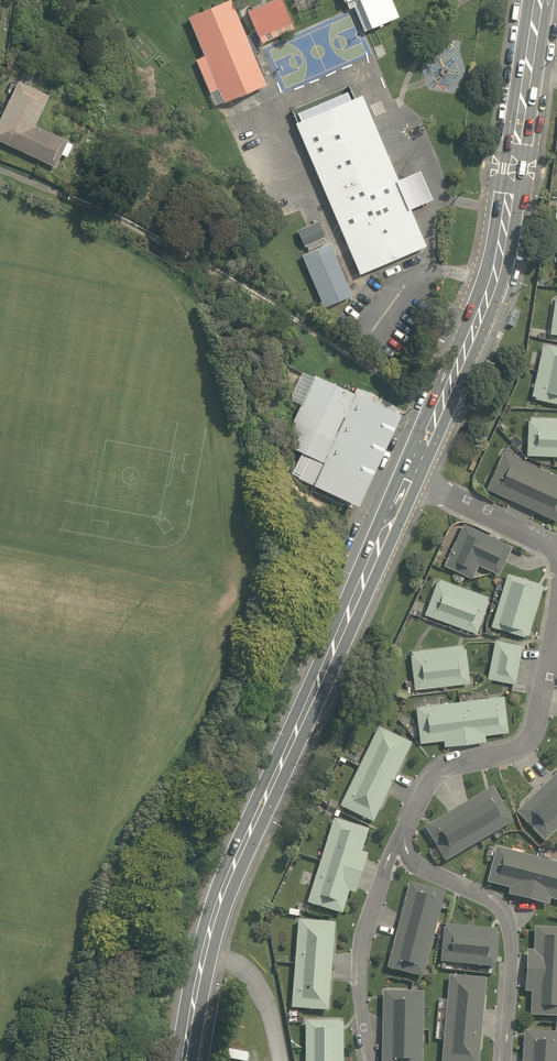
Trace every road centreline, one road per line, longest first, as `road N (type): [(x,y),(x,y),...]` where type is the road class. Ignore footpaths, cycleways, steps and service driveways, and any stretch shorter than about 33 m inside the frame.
road 1 (secondary): [(183,1060),(208,936),(234,863),(409,476)]
road 2 (secondary): [(409,476),(493,282),(538,0)]
road 3 (residential): [(400,841),(435,774),(518,750),(536,734),(556,623)]
road 4 (residential): [(400,841),(429,872),(502,910),(510,923),(505,1060)]
road 5 (residential): [(370,1060),(362,947),(384,871)]
road 6 (residential): [(556,545),(409,476)]

